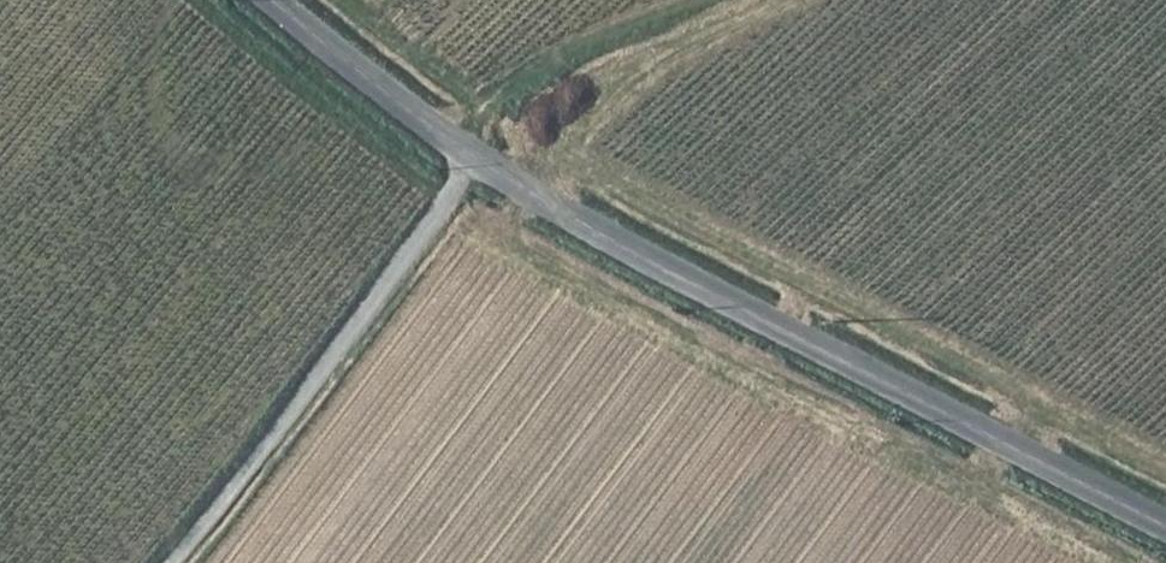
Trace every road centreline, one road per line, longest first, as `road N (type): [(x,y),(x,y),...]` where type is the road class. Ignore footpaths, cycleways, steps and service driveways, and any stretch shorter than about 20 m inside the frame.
road 1 (tertiary): [(1165,531),(576,227),(449,145),(266,0)]
road 2 (track): [(464,156),(442,216),(170,562)]
road 3 (track): [(695,0),(510,79),(449,145)]

